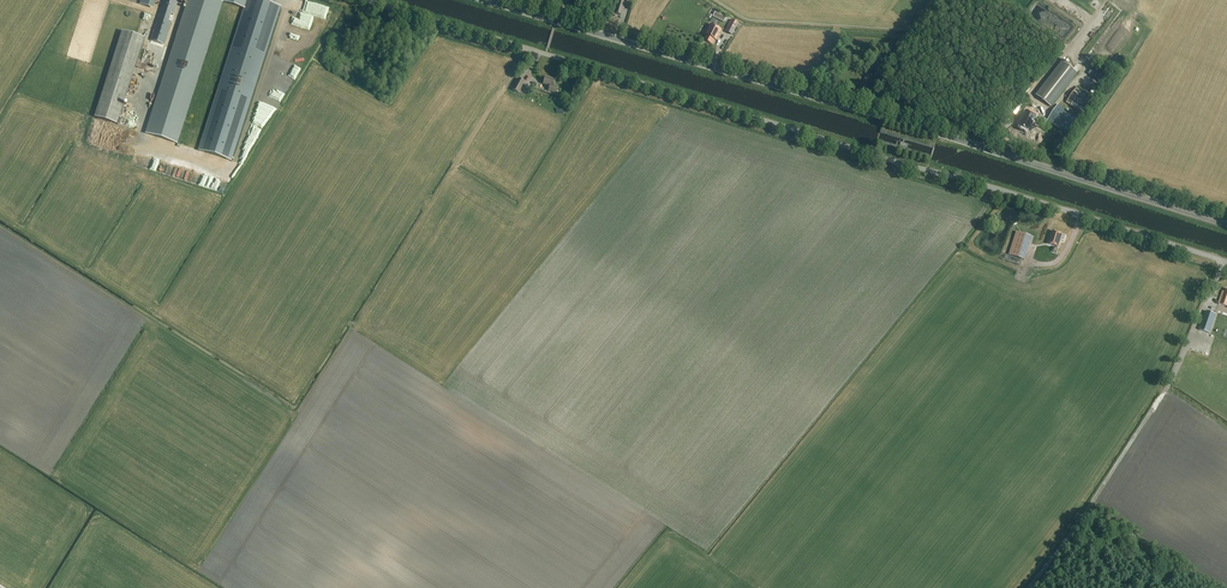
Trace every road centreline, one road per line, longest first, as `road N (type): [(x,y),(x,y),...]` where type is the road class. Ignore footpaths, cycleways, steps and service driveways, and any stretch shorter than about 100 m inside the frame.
road 1 (unclassified): [(1226,262),(364,0)]
road 2 (tertiary): [(1226,224),(558,21)]

